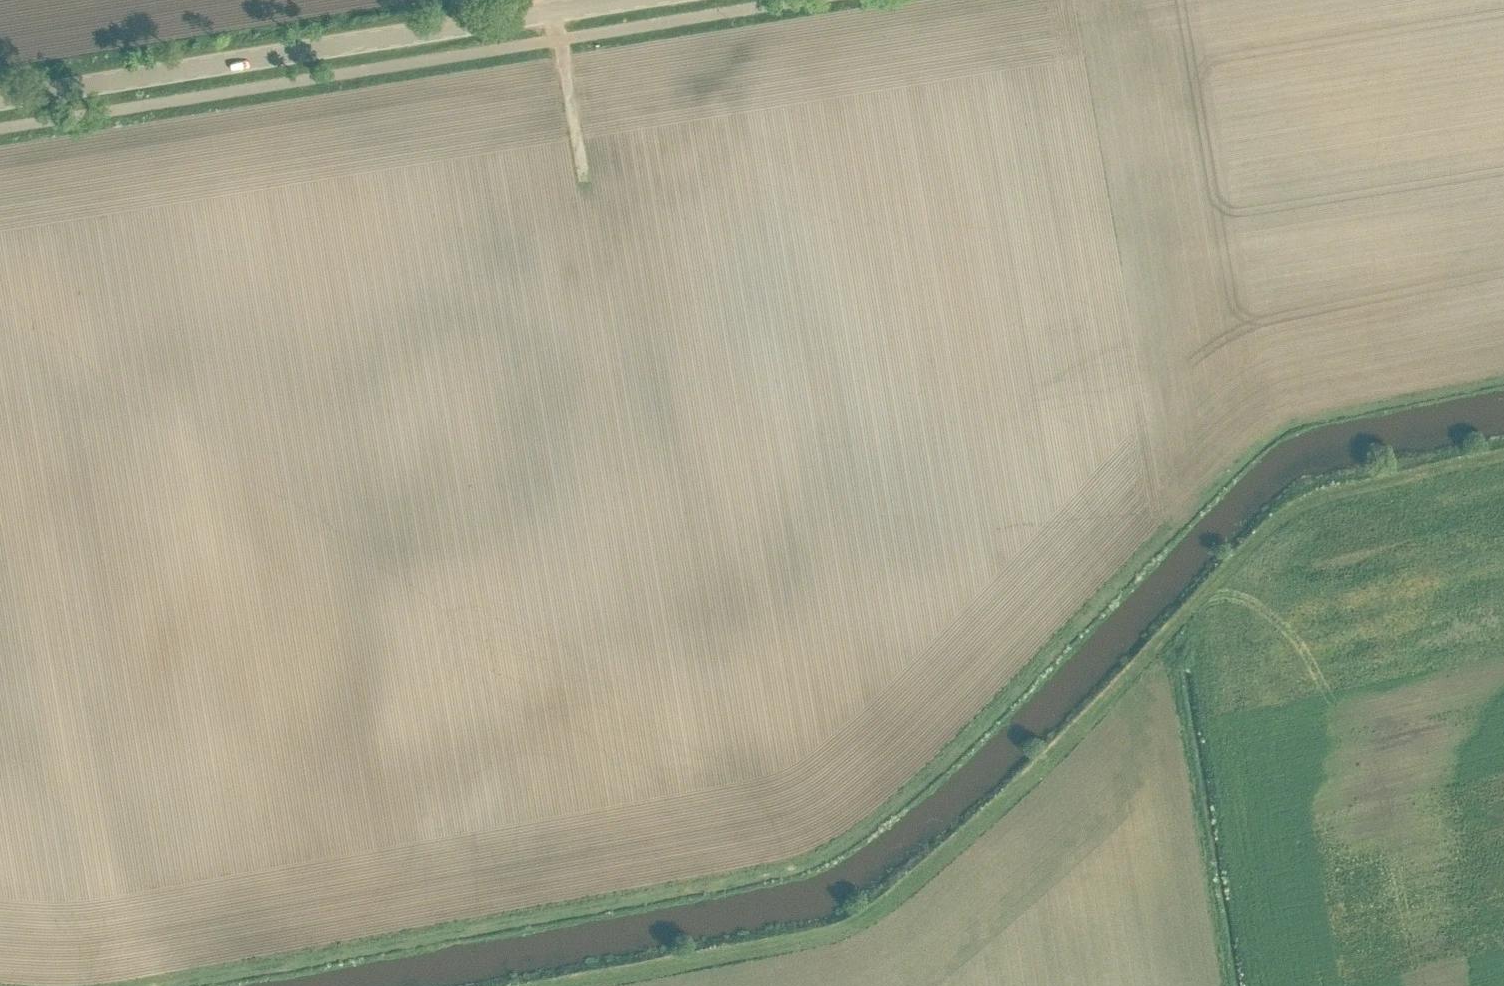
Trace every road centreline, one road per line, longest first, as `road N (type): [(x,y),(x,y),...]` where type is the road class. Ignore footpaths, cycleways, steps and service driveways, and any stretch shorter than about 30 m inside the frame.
road 1 (secondary): [(0,97),(624,0)]

